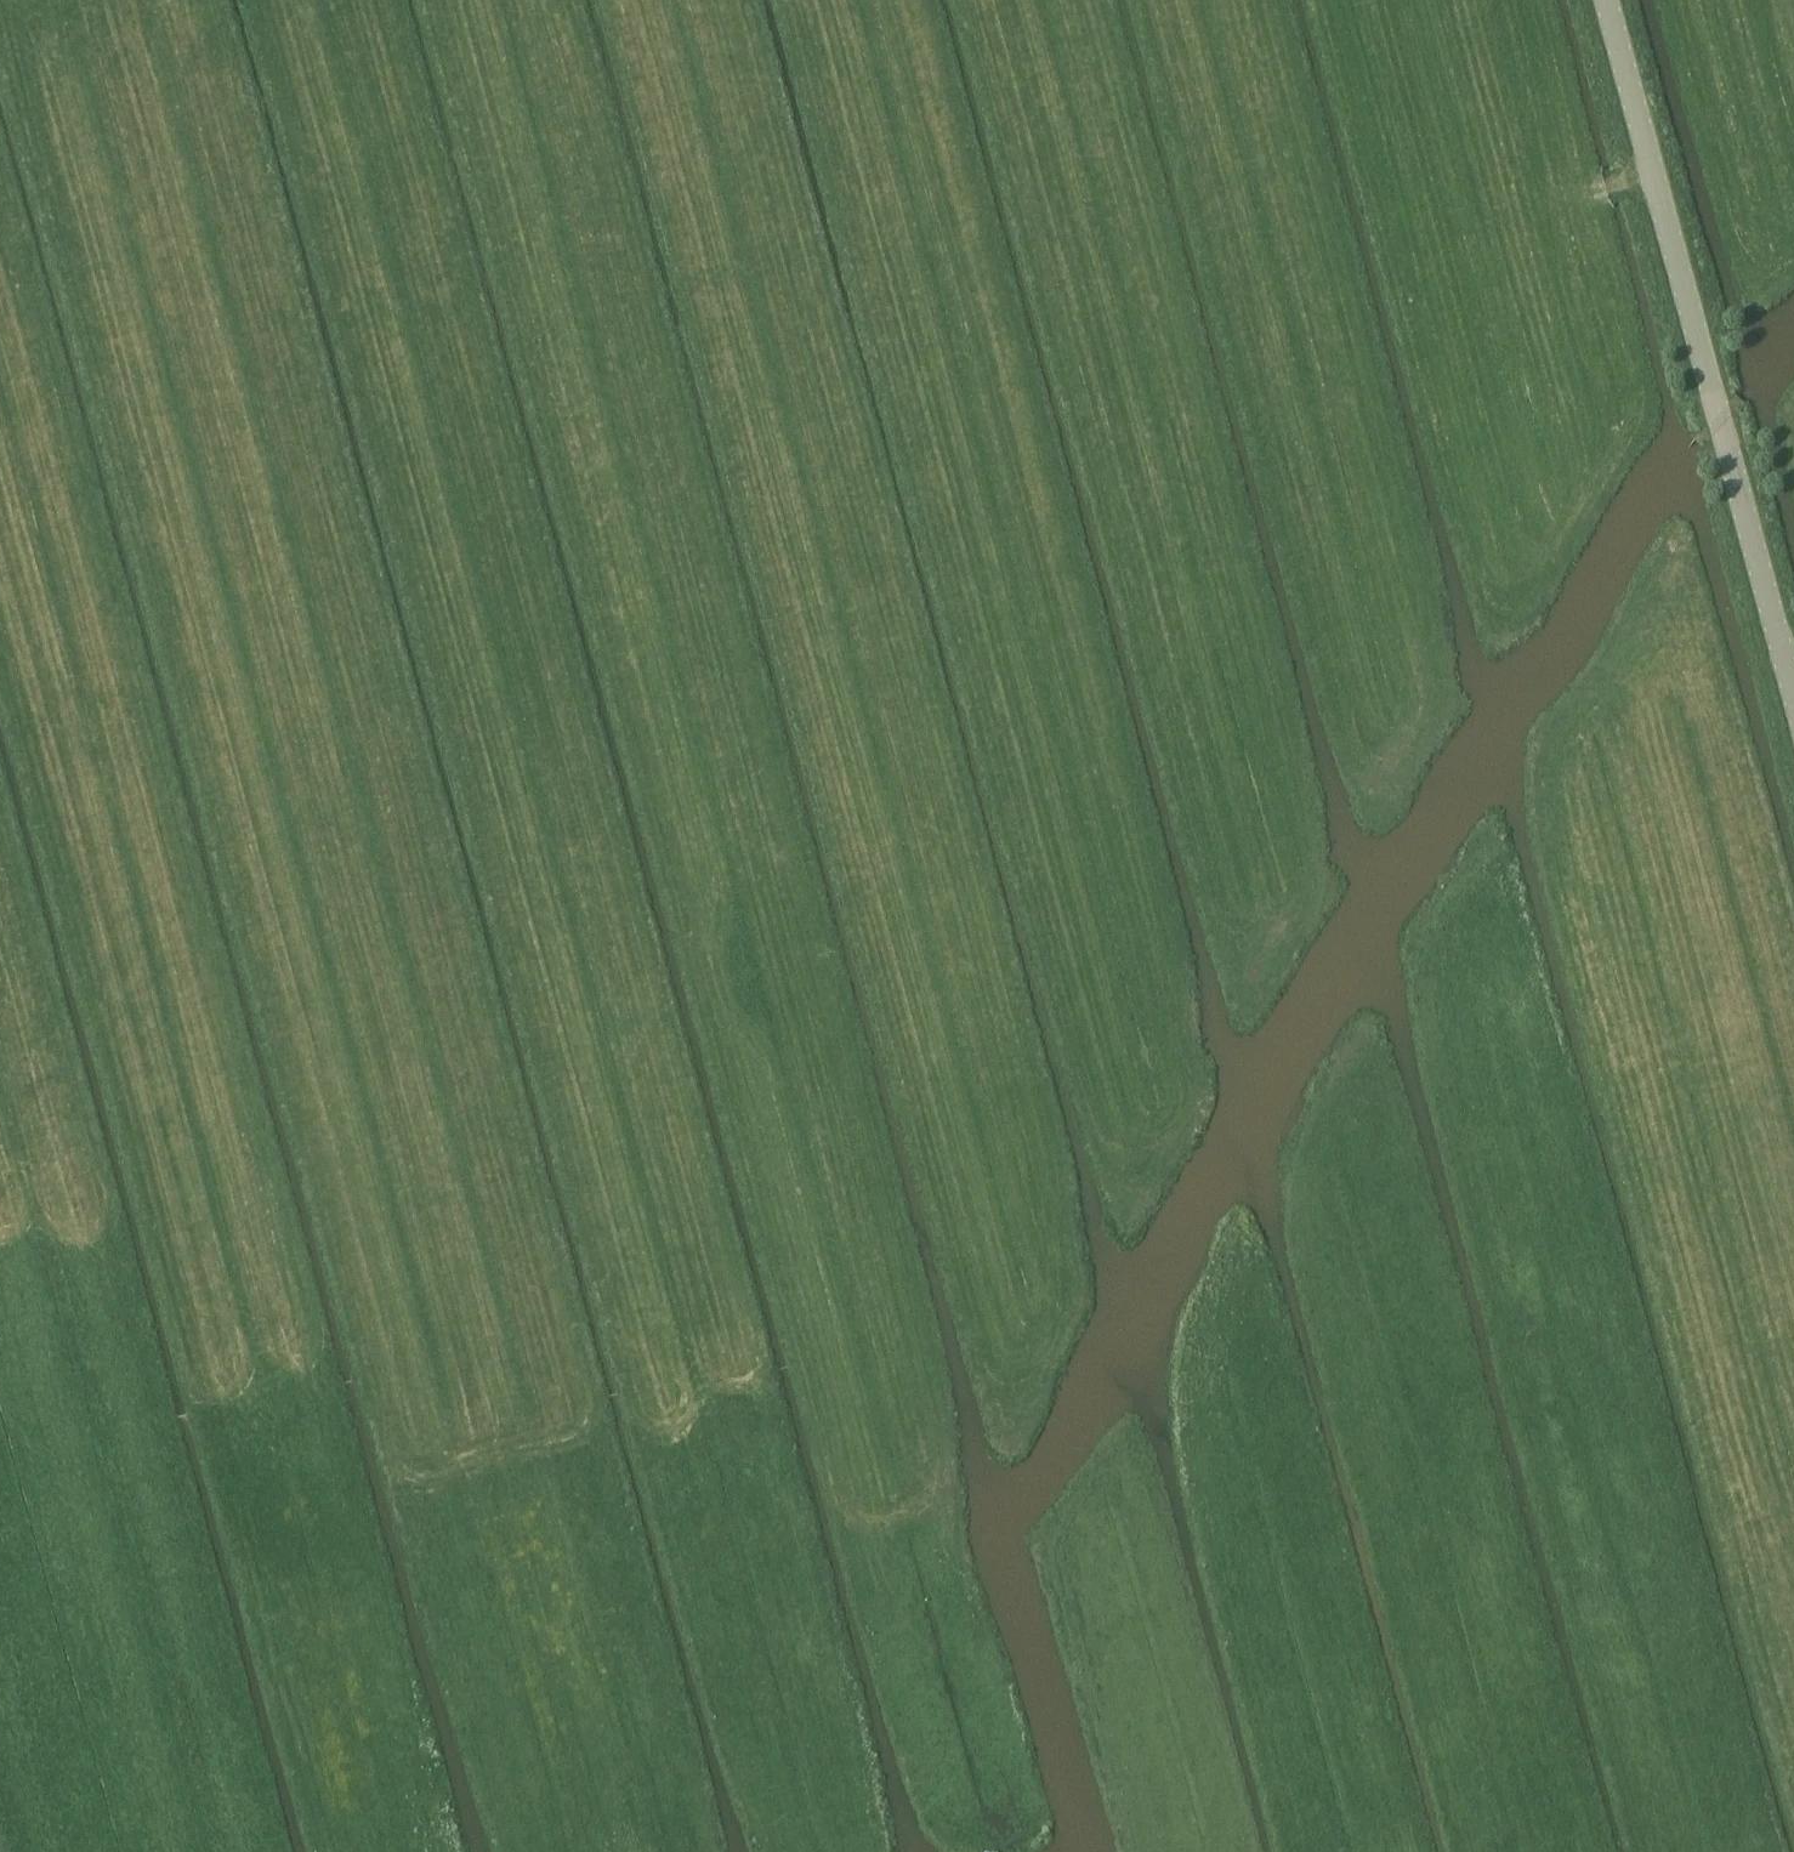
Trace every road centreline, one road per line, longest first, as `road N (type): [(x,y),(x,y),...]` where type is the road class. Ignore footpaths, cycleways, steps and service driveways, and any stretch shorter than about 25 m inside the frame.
road 1 (unclassified): [(1793,704),(1603,0)]

